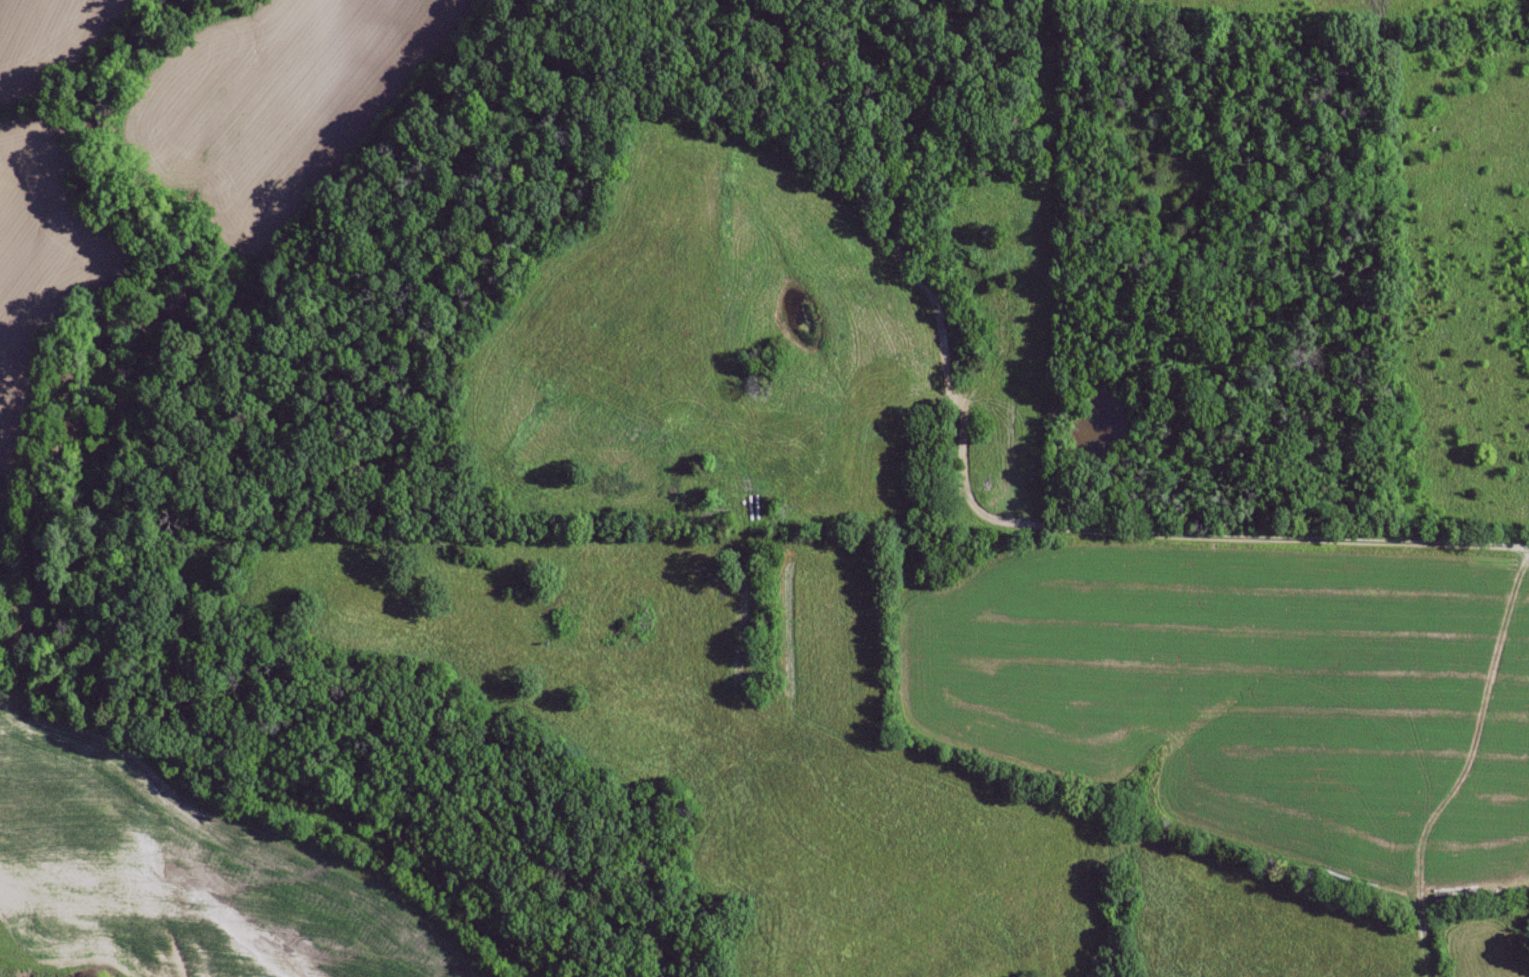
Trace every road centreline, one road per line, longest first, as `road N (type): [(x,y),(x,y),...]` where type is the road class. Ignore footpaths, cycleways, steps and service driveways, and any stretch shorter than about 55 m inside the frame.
road 1 (residential): [(1528,548),(1098,534)]

